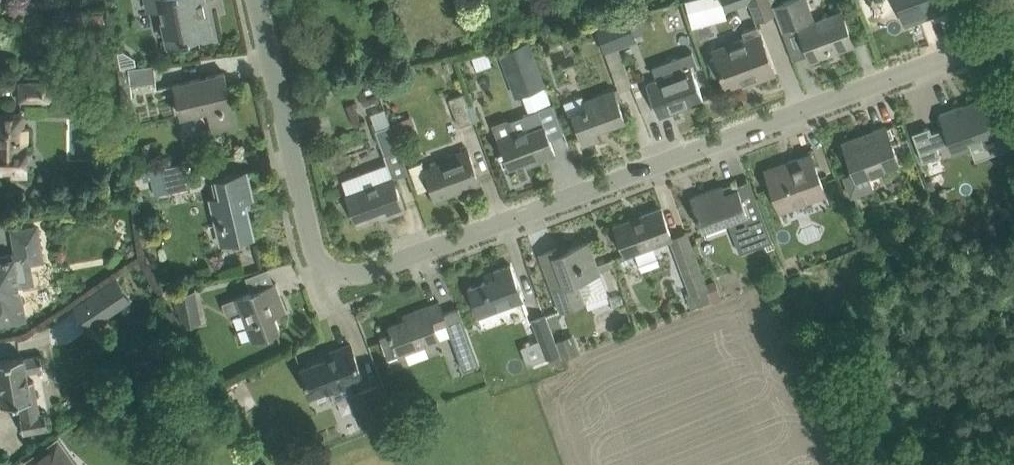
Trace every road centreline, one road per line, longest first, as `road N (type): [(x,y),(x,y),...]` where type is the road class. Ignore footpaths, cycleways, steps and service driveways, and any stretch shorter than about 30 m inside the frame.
road 1 (residential): [(1013,33),(359,274),(340,272),(314,244),(257,0)]

